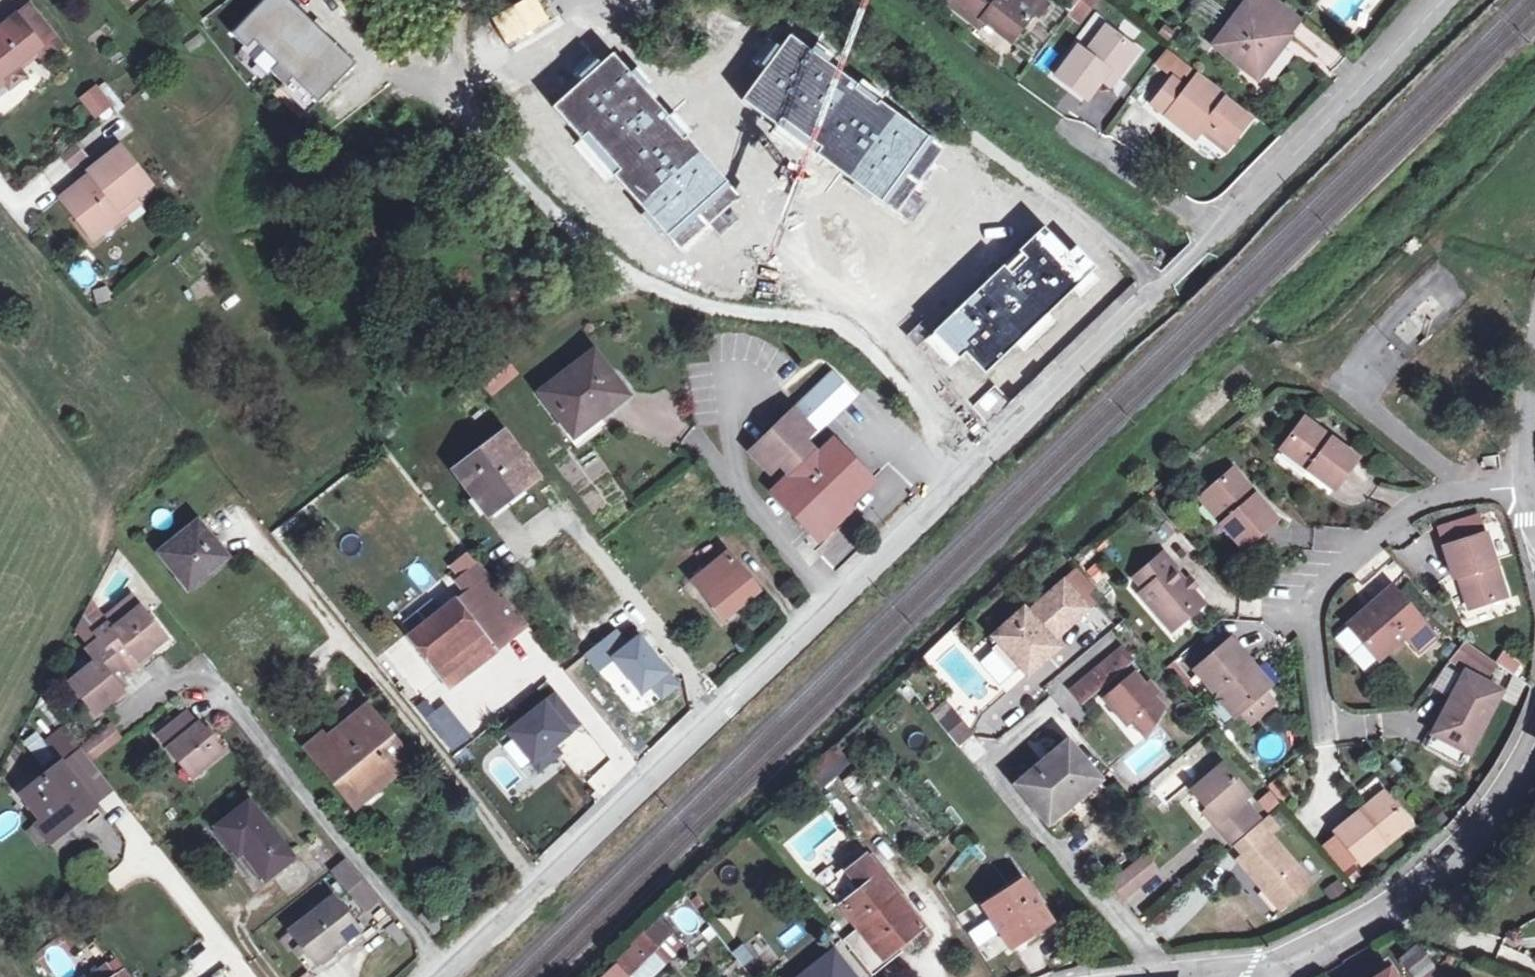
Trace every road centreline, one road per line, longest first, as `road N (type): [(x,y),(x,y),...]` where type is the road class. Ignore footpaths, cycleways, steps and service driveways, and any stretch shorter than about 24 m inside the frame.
road 1 (residential): [(1447,0),(1168,280),(431,976)]
road 2 (residential): [(1321,734),(1311,616),(1319,594),(1417,502),(1530,486)]
road 3 (residential): [(1534,742),(1480,834),(1358,934),(1279,964)]
road 4 (unclassified): [(1534,356),(1530,486)]

